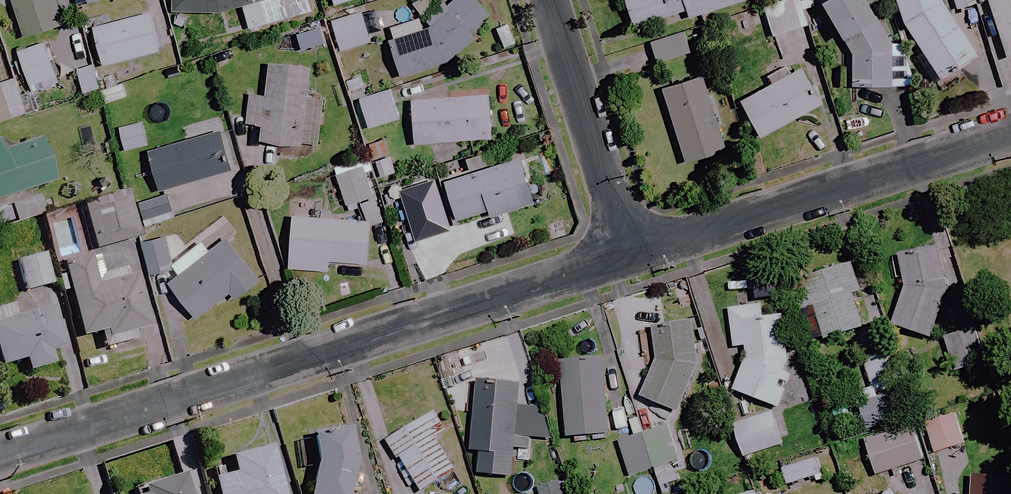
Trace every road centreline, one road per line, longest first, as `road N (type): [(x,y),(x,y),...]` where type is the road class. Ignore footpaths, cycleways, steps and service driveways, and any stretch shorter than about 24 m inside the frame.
road 1 (residential): [(0,456),(628,257)]
road 2 (residential): [(628,257),(1010,137)]
road 3 (residential): [(628,257),(547,0)]

